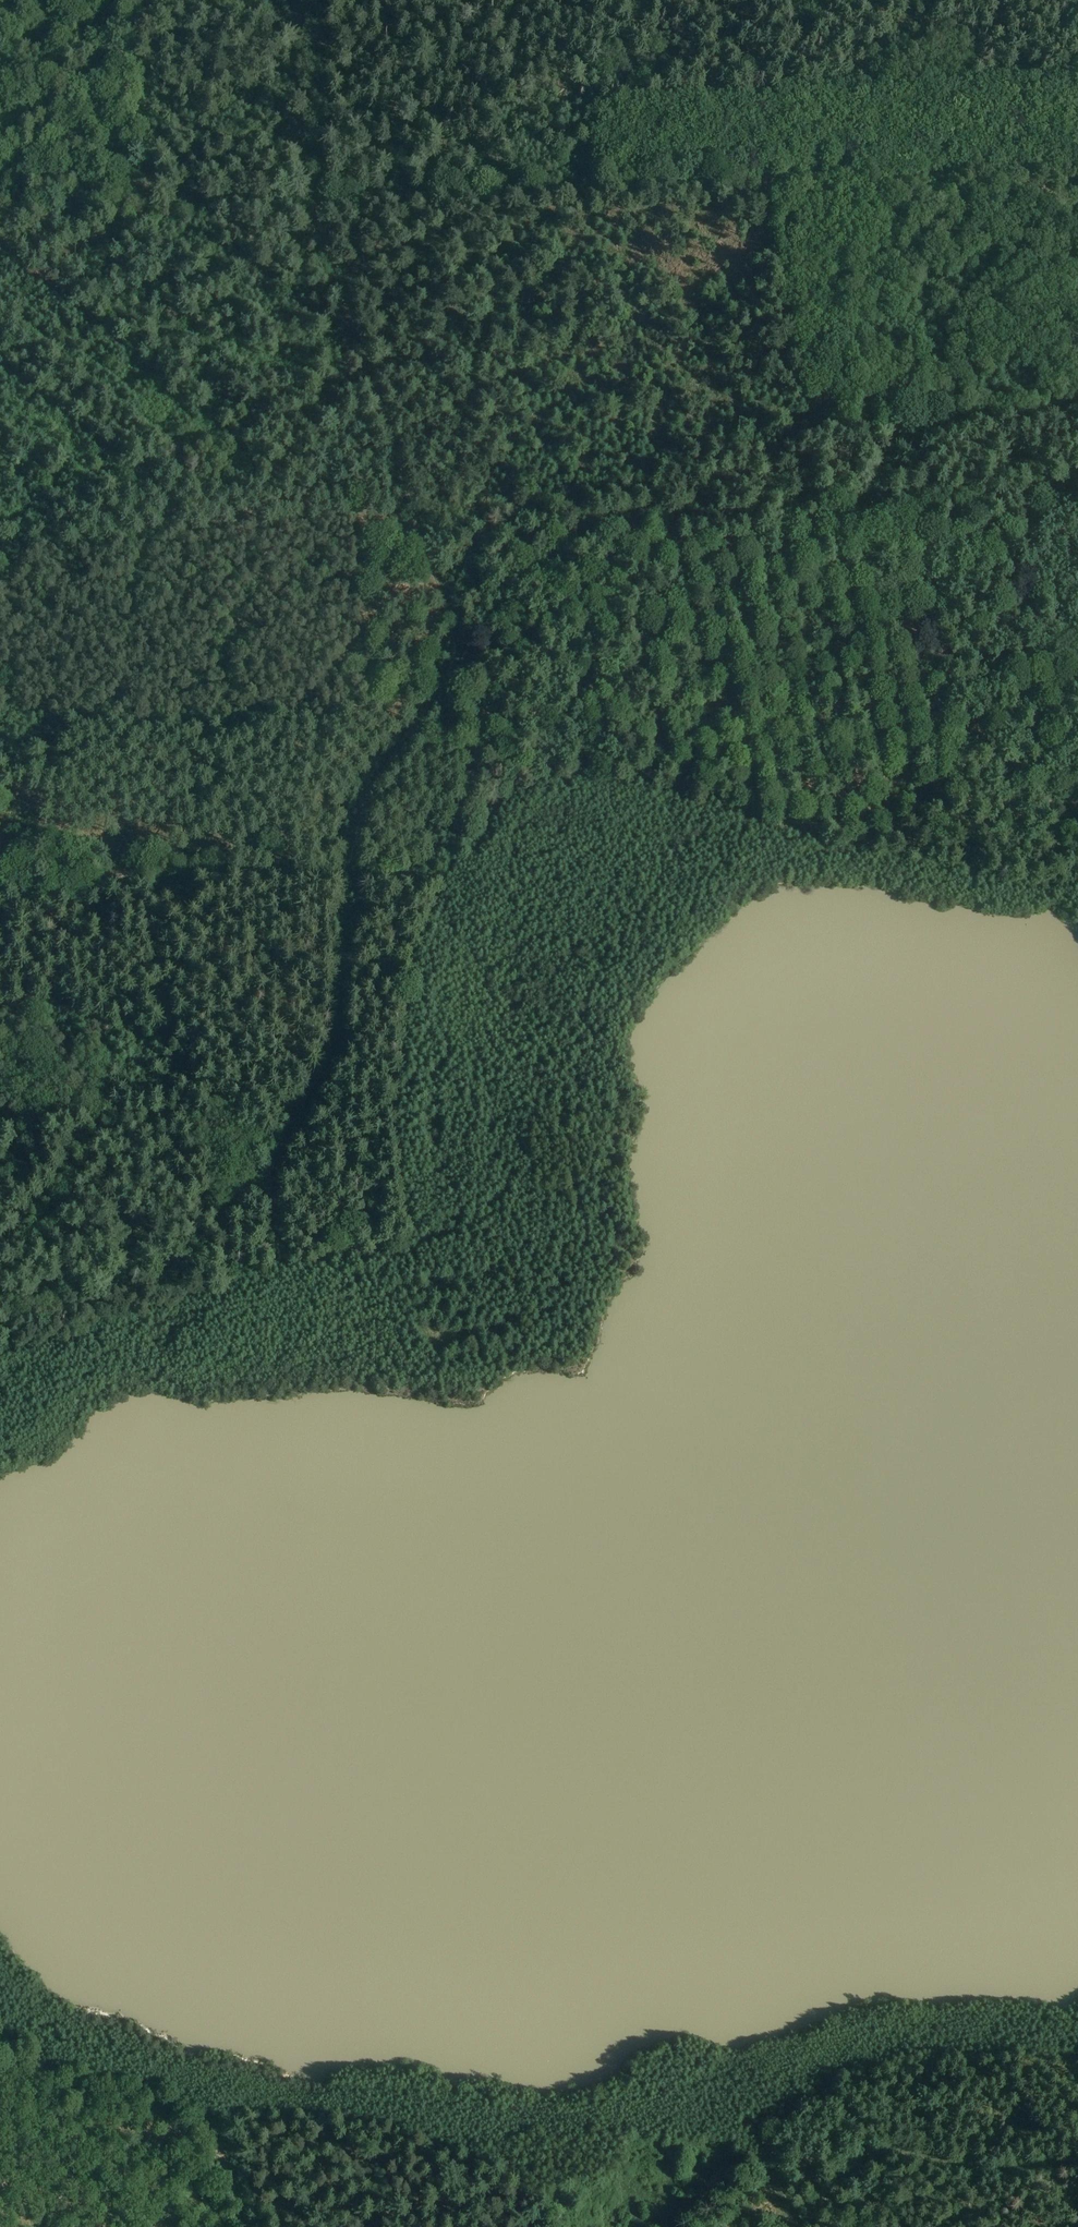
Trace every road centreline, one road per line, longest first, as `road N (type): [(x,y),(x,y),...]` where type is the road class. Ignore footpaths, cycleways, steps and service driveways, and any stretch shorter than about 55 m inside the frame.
road 1 (track): [(0,879),(69,894),(139,875),(346,876),(367,792),(446,679),(456,653),(311,203),(1077,166)]
road 2 (track): [(1077,2162),(975,2169),(912,2154),(881,2155),(846,2174),(793,2226)]
road 3 (track): [(298,0),(311,203)]

